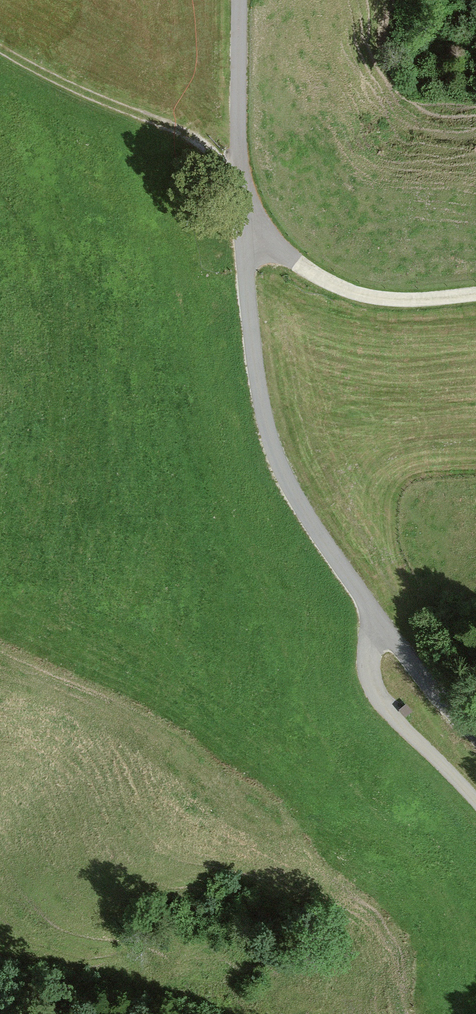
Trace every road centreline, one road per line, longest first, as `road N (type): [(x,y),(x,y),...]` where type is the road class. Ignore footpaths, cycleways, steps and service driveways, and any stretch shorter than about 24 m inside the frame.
road 1 (unclassified): [(240,0),(243,228),(266,430),(327,547),(416,667),(475,732)]
road 2 (track): [(0,51),(189,138),(242,181)]
road 3 (track): [(475,297),(414,303),(362,296),(243,228)]
road 4 (track): [(475,802),(380,699),(370,661),(379,620)]

